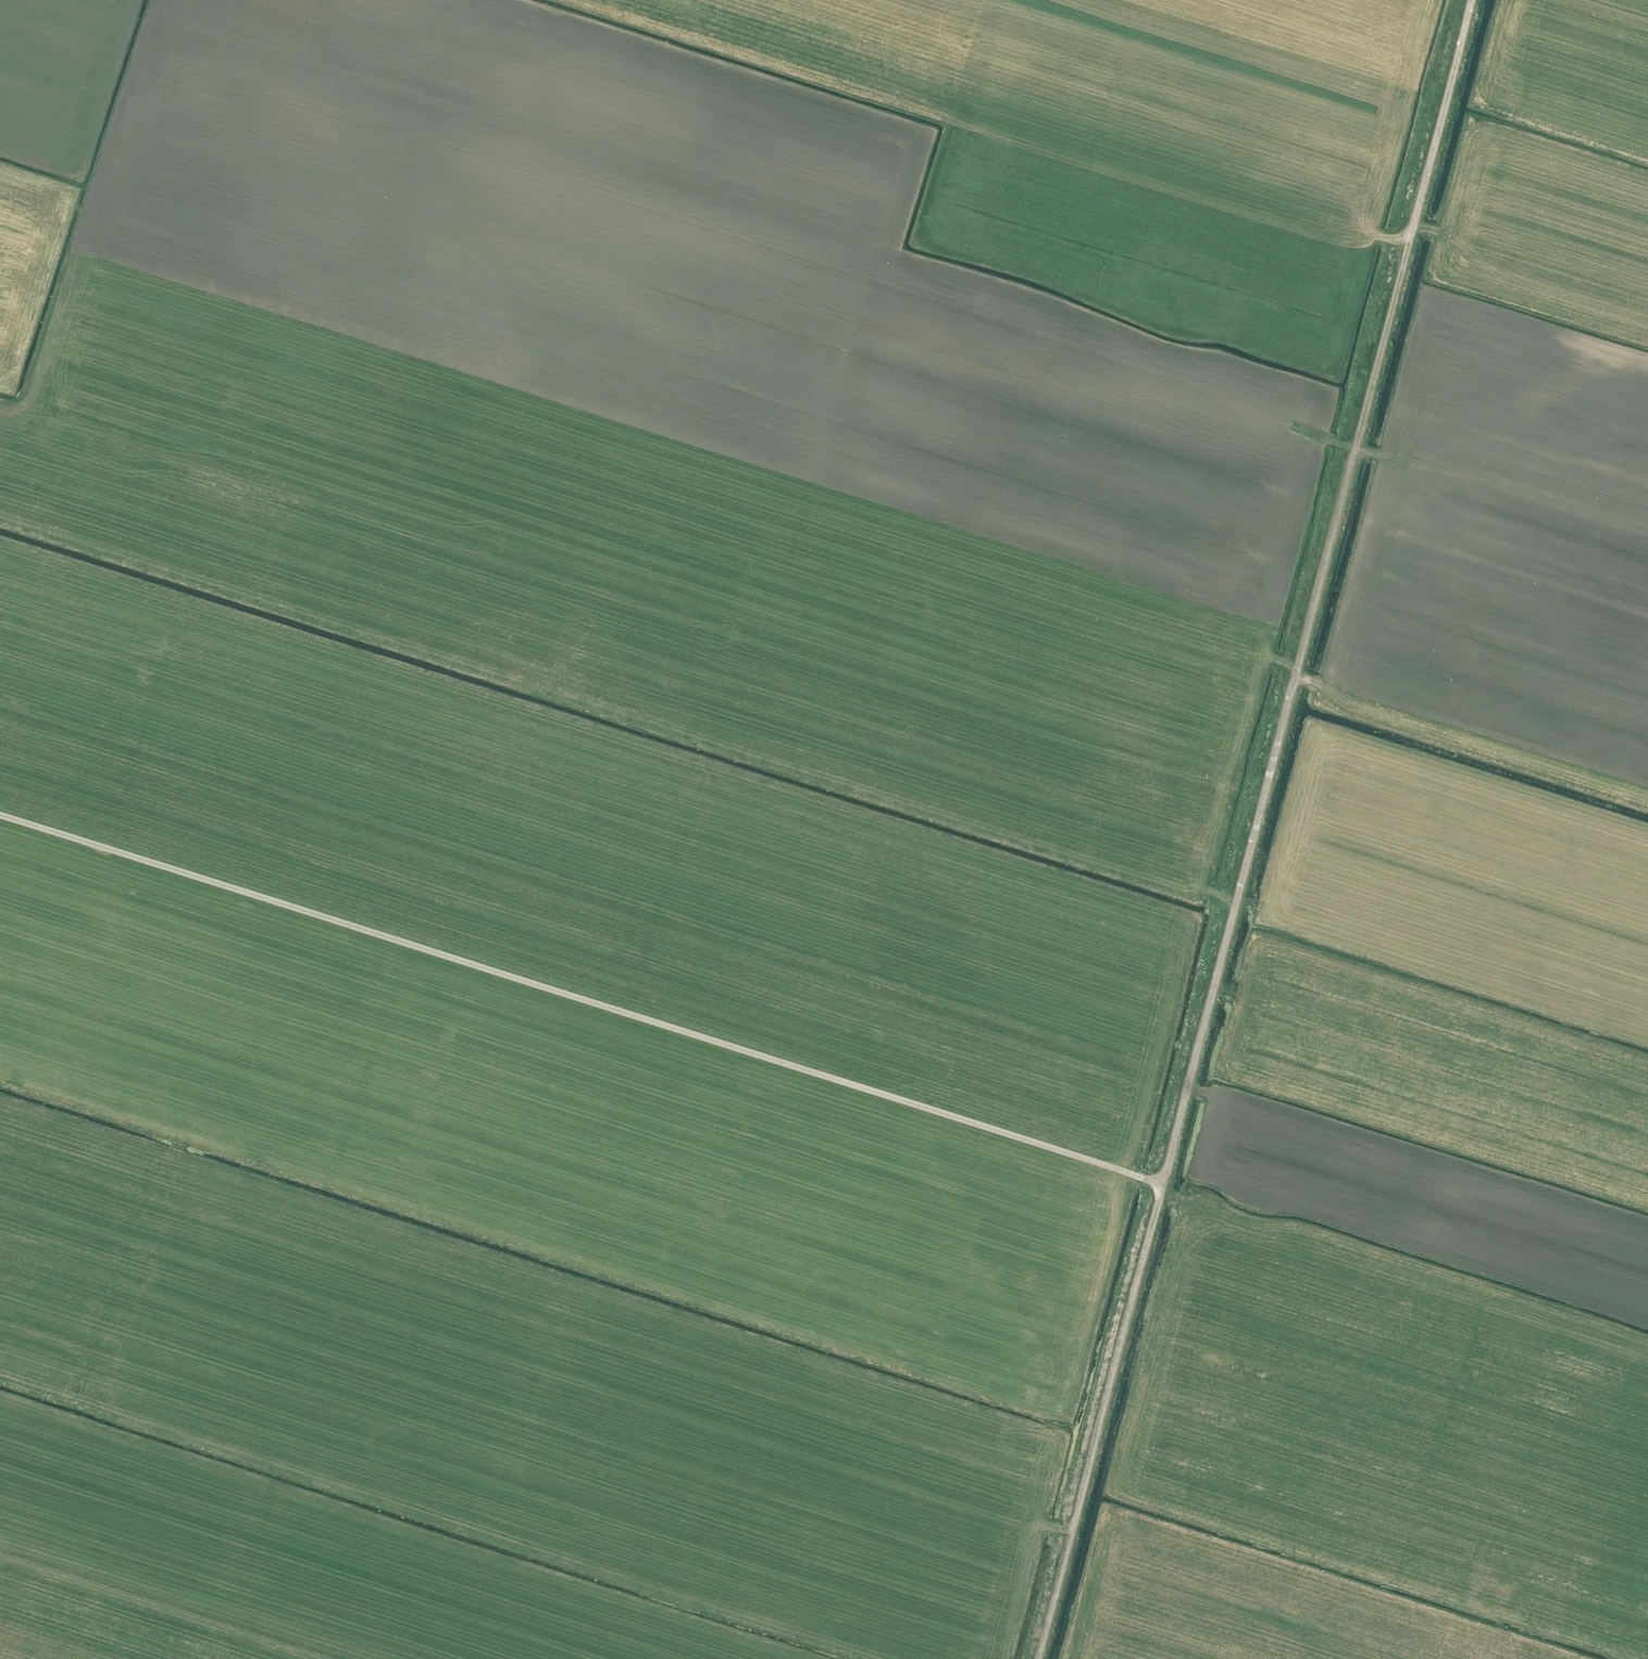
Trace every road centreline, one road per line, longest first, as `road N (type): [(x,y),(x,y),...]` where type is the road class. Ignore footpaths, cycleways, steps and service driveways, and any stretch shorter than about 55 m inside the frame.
road 1 (track): [(0,817),(1149,1181),(1167,1172)]
road 2 (track): [(1167,1172),(1474,0)]
road 3 (track): [(1041,1658),(1167,1172)]

